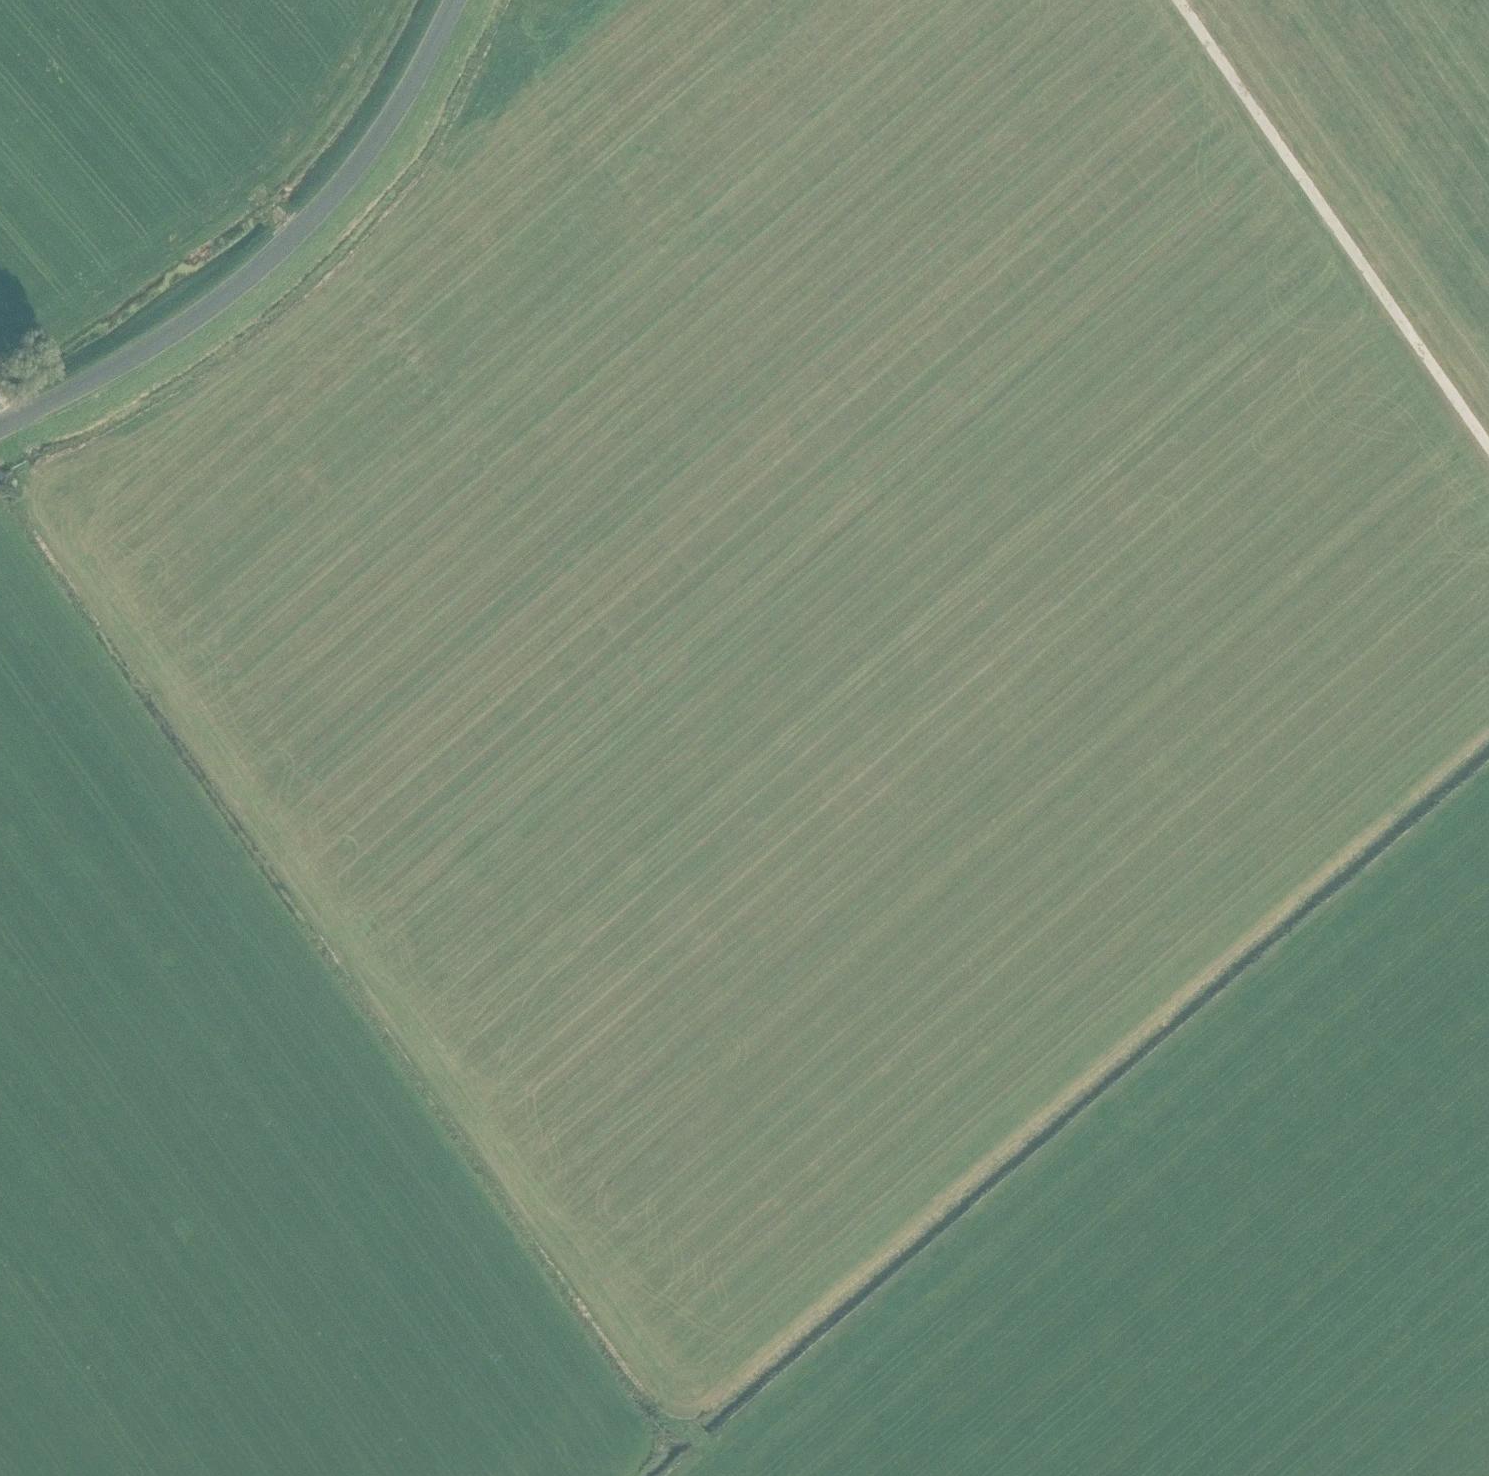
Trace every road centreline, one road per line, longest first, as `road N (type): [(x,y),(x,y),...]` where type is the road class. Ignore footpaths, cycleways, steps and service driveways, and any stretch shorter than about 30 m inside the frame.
road 1 (tertiary): [(0,426),(185,327),(283,247),(368,153),(455,0)]

